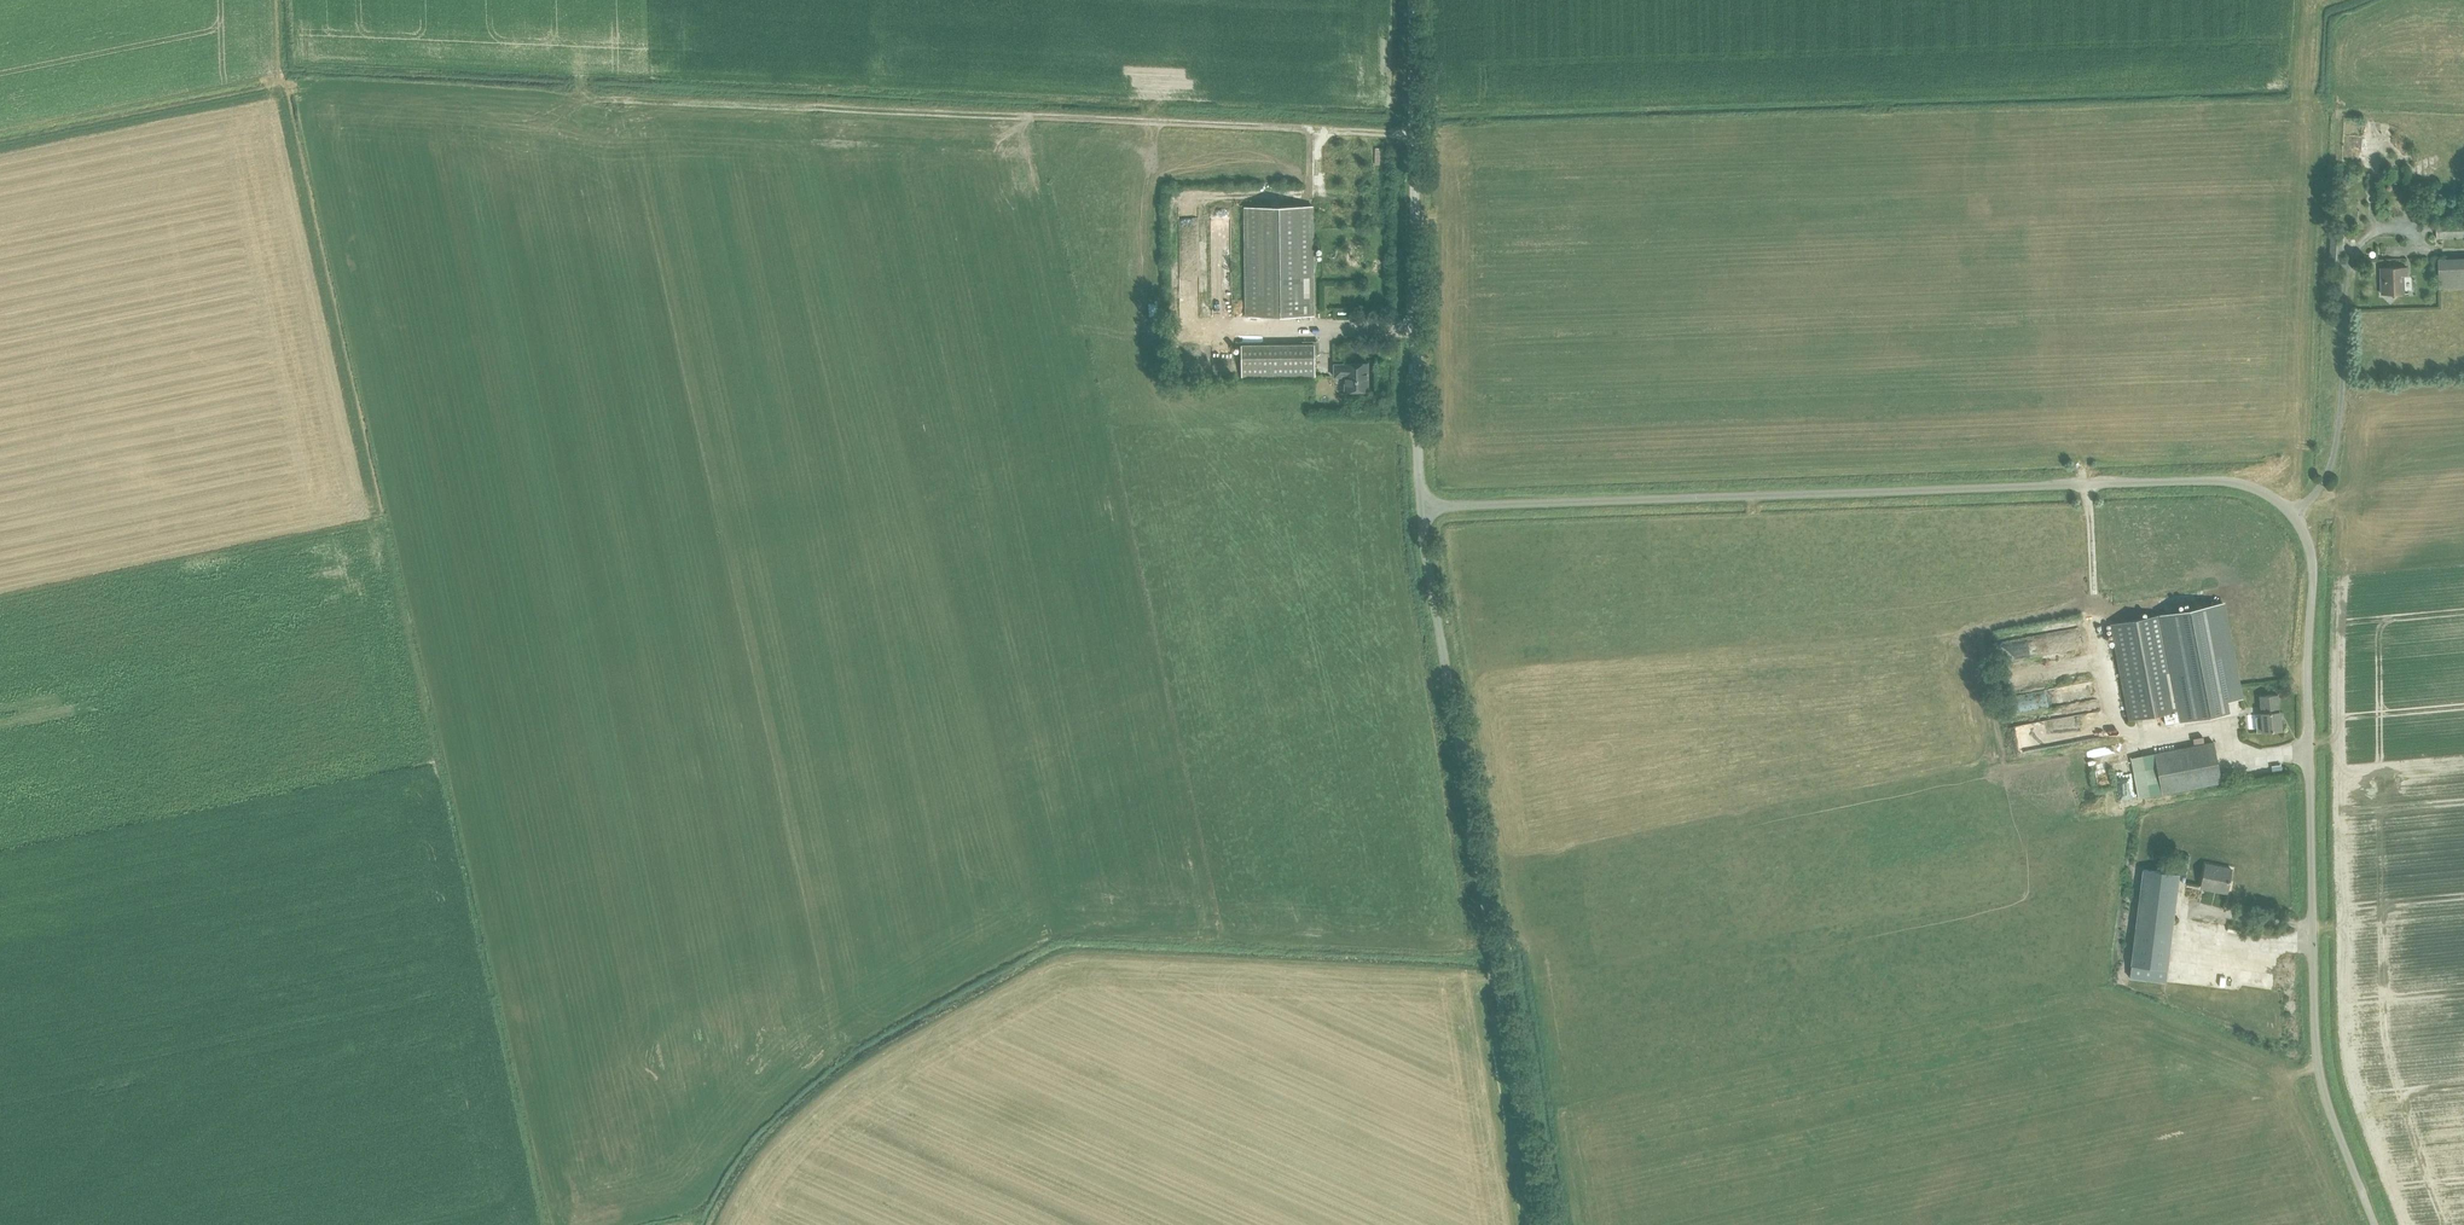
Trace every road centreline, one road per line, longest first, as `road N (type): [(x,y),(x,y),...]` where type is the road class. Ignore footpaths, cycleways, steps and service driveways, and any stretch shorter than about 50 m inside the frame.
road 1 (unclassified): [(2291,512),(2257,489),(2209,480),(1421,506)]
road 2 (unclassified): [(1535,1224),(1421,506)]
road 3 (unclassified): [(2375,1224),(2317,1056),(2308,672),(2313,565),(2291,512)]
road 4 (unclassified): [(1421,506),(1410,0)]
road 5 (unclassified): [(2291,512),(2326,478),(2333,457),(2349,266)]

